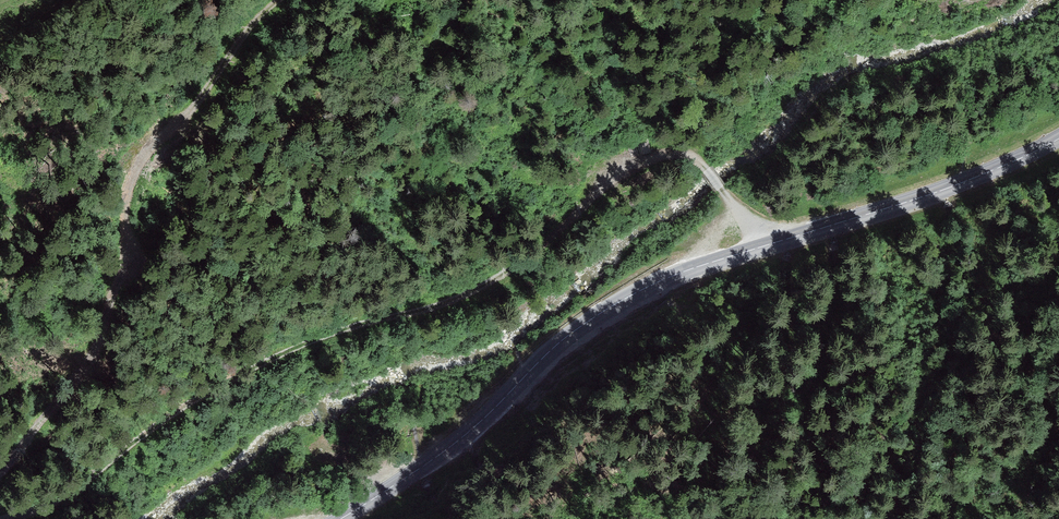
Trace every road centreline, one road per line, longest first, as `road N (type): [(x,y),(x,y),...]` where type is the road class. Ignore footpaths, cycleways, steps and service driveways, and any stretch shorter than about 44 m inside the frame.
road 1 (track): [(765,246),(697,159),(655,154),(521,263),(452,303),(323,335),(259,361),(51,504),(0,518)]
road 2 (tertiary): [(1058,138),(950,187),(708,263),(624,299),(559,343),(462,438),(340,518)]
road 3 (track): [(0,477),(100,342),(126,270),(129,190),(147,151),(189,114),(277,0)]

